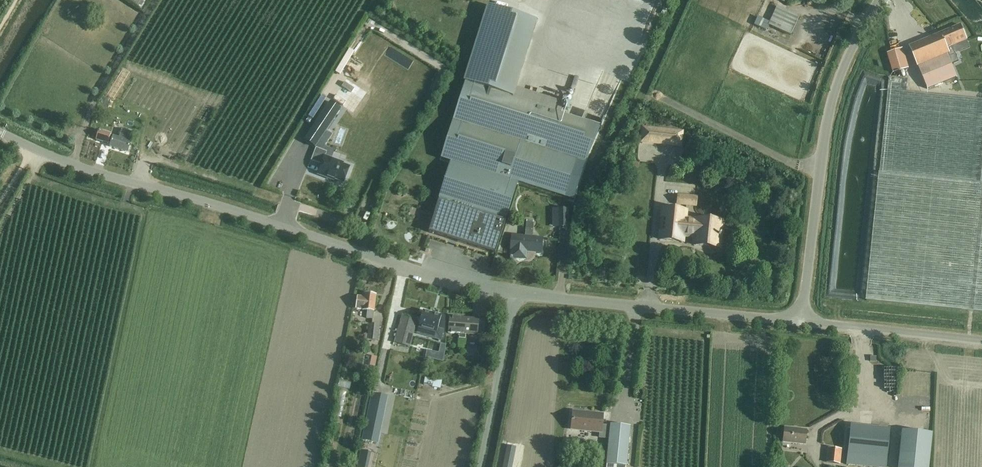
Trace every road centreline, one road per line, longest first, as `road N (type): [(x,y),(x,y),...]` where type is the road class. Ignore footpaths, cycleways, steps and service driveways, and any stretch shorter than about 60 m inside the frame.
road 1 (unclassified): [(511,296),(94,174),(0,134)]
road 2 (unclassified): [(801,321),(829,111),(879,0)]
road 3 (unclassified): [(801,321),(511,296)]
road 4 (unclassified): [(981,340),(801,321)]
road 5 (unclassified): [(479,466),(511,296)]

